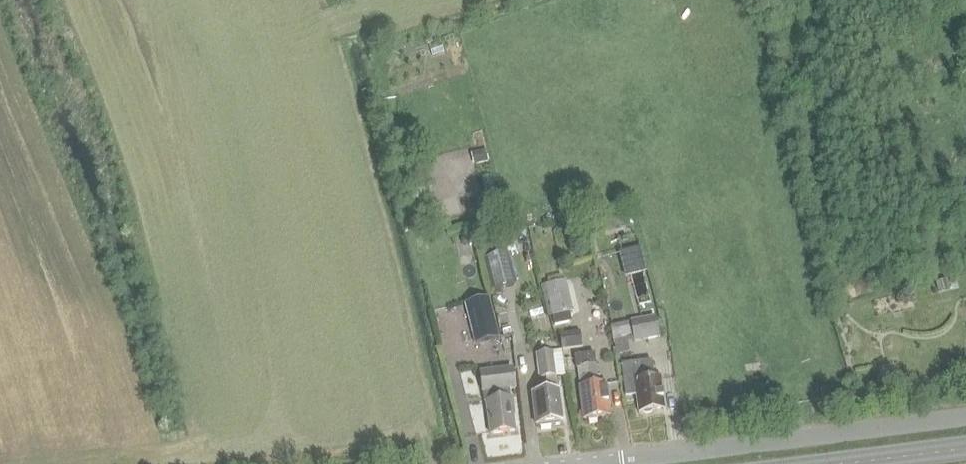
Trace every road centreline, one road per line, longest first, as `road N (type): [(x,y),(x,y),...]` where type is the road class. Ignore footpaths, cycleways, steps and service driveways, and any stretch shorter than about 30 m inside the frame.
road 1 (unclassified): [(587,463),(965,416)]
road 2 (primary): [(845,463),(965,449)]

